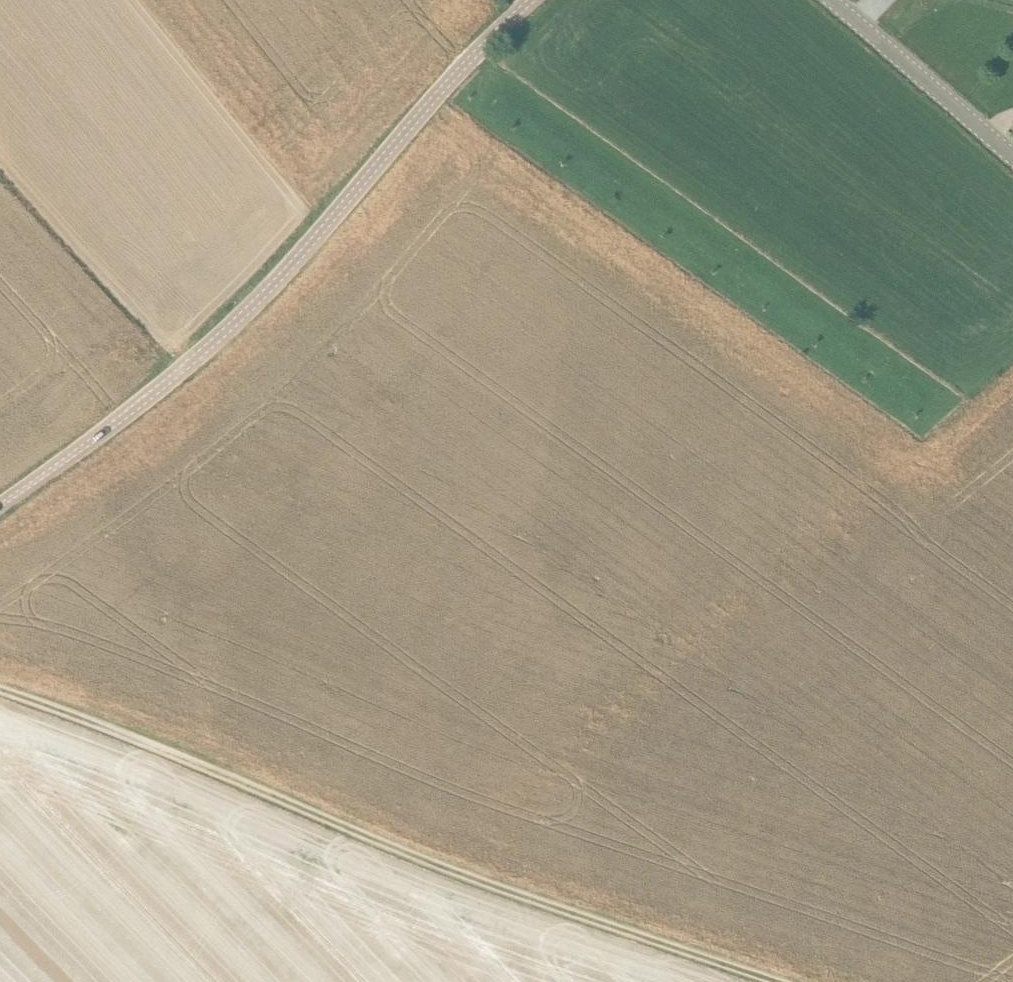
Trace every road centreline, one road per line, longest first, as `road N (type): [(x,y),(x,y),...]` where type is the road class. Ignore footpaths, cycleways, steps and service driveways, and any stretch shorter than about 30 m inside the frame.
road 1 (track): [(0,690),(450,870),(780,981)]
road 2 (tertiary): [(0,505),(232,325),(453,76),(531,0)]
road 3 (tertiary): [(1012,157),(831,0)]

